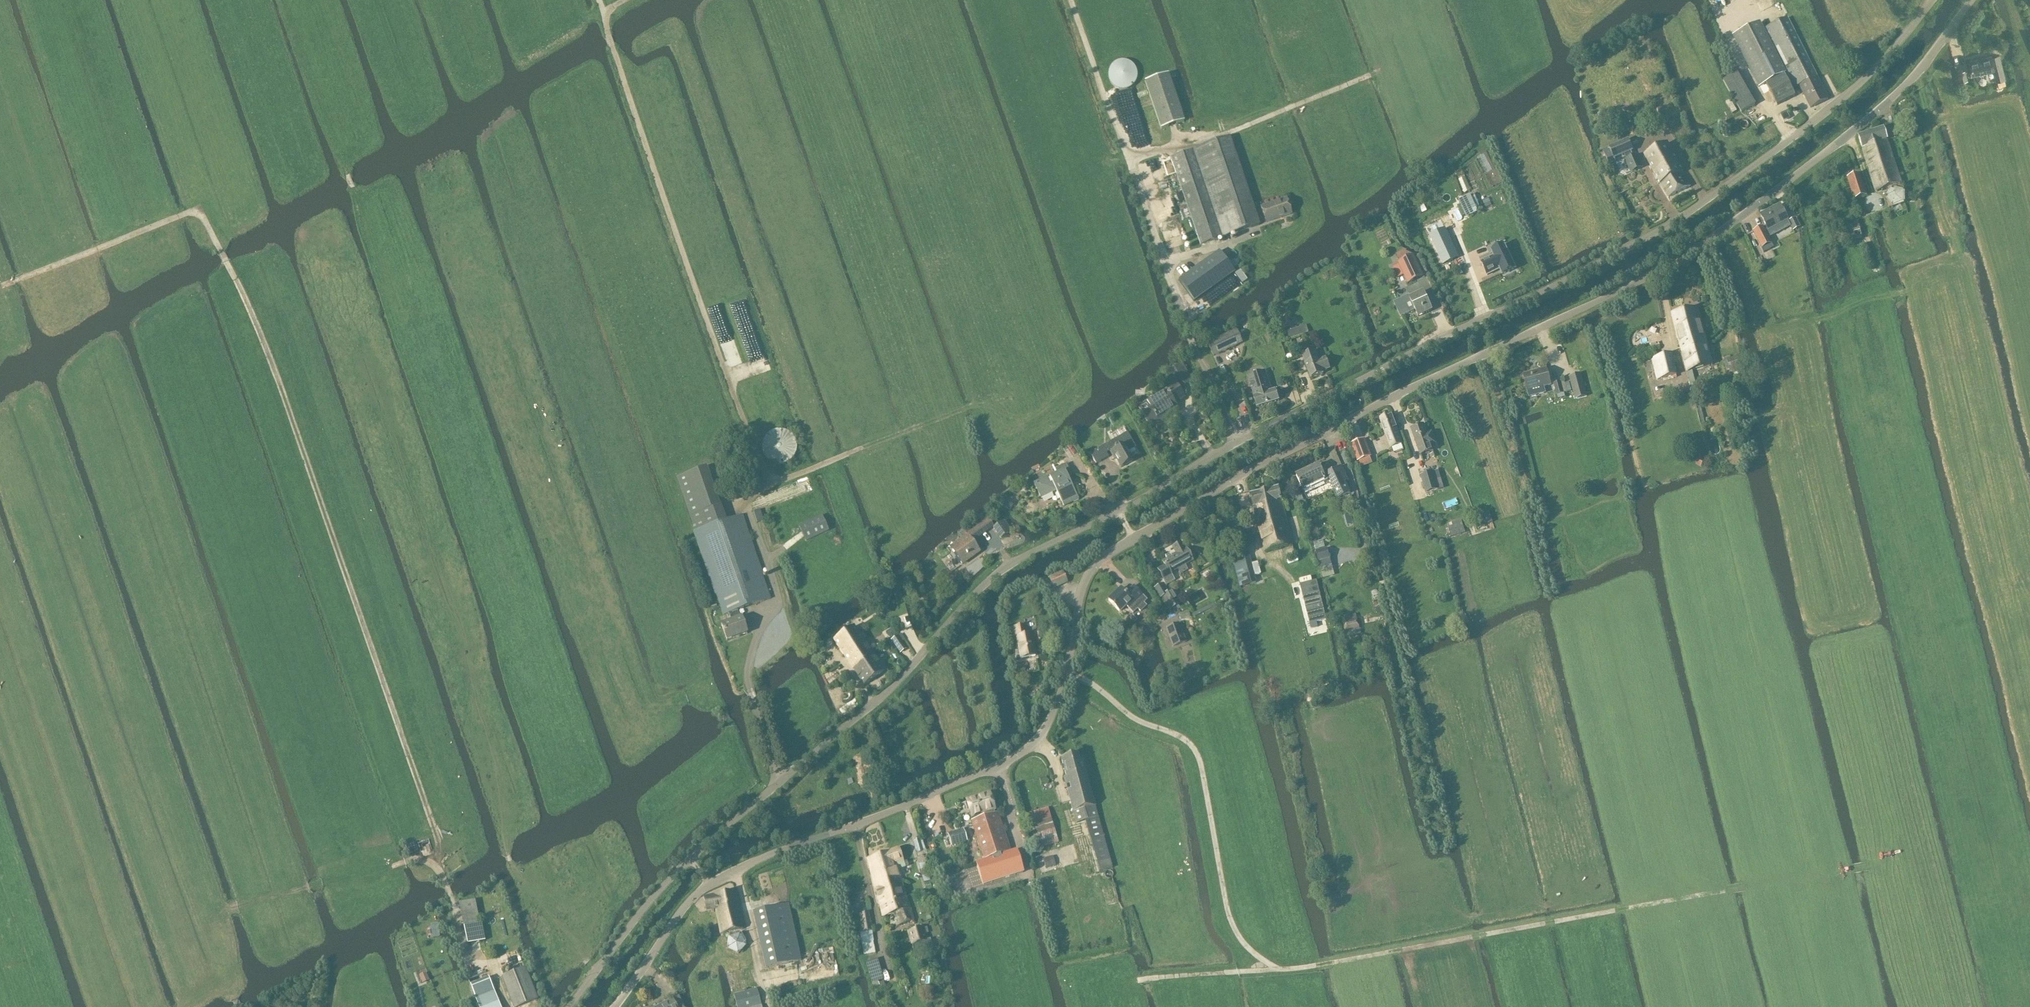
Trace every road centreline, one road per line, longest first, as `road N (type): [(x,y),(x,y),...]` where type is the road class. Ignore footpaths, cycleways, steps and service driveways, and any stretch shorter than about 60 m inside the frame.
road 1 (tertiary): [(1134,539),(1393,396),(1696,248),(1880,110),(1971,0)]
road 2 (unclassified): [(1119,511),(1673,223),(1835,105),(1932,0)]
road 3 (track): [(1868,867),(1304,968),(1138,981)]
road 4 (tertiary): [(709,885),(1003,763),(1039,741),(1066,671),(1084,581),(1134,539)]
road 5 (unclassified): [(691,858),(883,696),(994,576),(1119,511)]
road 6 (track): [(748,513),(745,502),(769,484),(599,0)]
road 7 (track): [(1066,671),(1194,749),(1229,918),(1265,971)]
road 8 (track): [(1165,263),(1070,0)]
road 9 (track): [(1131,159),(1231,132),(1370,75)]
road 10 (track): [(1112,945),(1039,741)]
road 11 (unclassified): [(569,1006),(691,858)]
road 12 (tertiary): [(614,1006),(709,885)]

